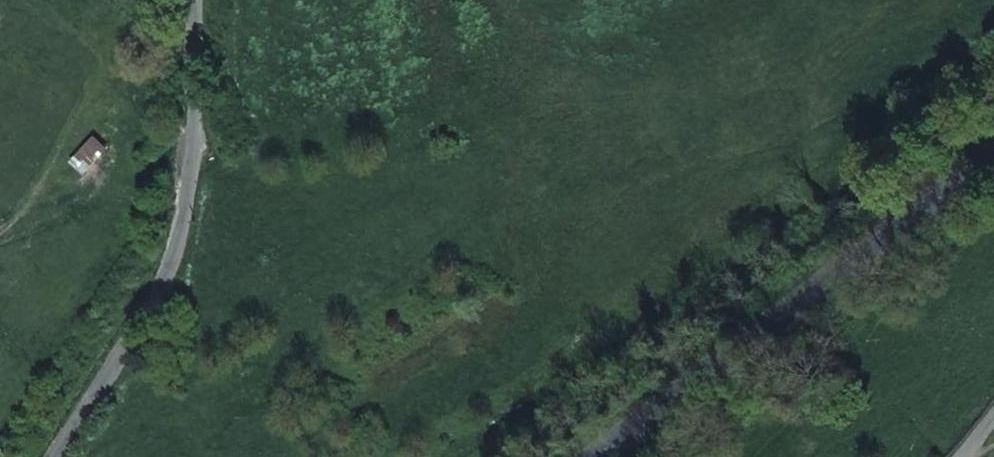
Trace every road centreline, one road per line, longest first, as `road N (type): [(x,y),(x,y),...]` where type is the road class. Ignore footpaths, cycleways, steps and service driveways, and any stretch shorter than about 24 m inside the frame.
road 1 (secondary): [(597,456),(993,161)]
road 2 (unclassified): [(193,0),(195,97),(175,243),(153,294),(50,456)]

